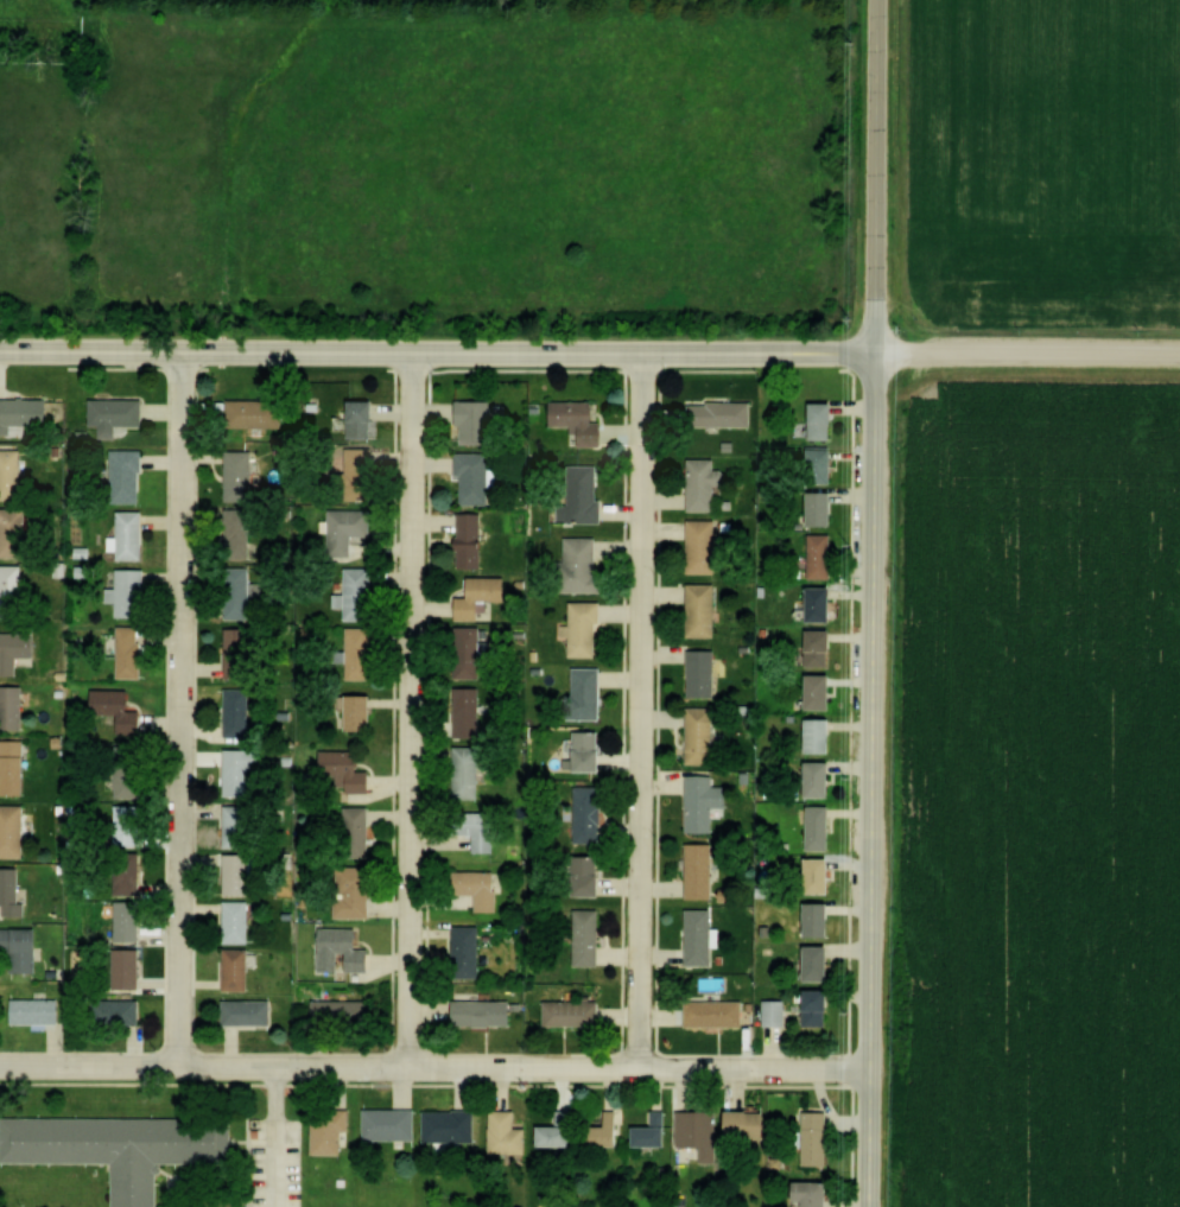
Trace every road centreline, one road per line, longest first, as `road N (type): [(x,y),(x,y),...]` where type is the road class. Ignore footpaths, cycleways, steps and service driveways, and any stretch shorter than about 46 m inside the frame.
road 1 (secondary): [(873,351),(0,351)]
road 2 (residential): [(869,1069),(0,1072)]
road 3 (secondary): [(868,1206),(873,351)]
road 4 (residential): [(186,1072),(179,351)]
road 5 (residential): [(412,1072),(414,351)]
road 6 (residential): [(645,1071),(641,352)]
road 7 (tertiary): [(873,351),(878,0)]
road 8 (residential): [(1179,354),(873,351)]

